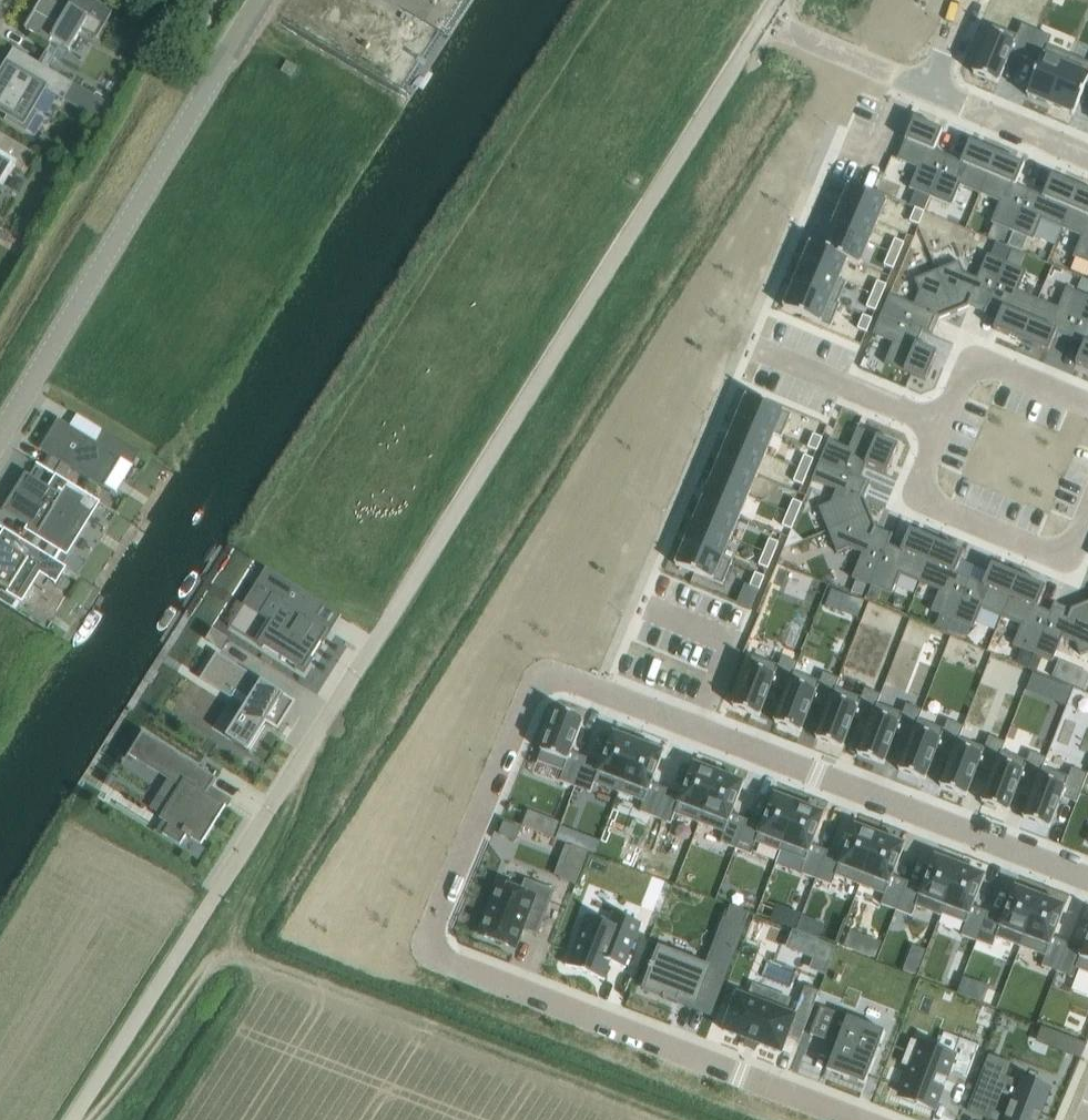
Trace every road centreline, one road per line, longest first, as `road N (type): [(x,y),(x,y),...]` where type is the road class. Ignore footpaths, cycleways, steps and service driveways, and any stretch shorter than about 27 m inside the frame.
road 1 (residential): [(1087,878),(543,664),(424,943),(872,1119)]
road 2 (unclassified): [(72,1119),(765,14)]
road 3 (tertiary): [(0,430),(257,0)]
road 4 (residential): [(1087,506),(1066,561),(906,498),(937,420)]
road 5 (track): [(91,1119),(209,970),(225,956),(258,969)]
road 6 (track): [(225,956),(283,840),(301,756)]
road 7 (residential): [(739,341),(937,420)]
road 8 (residential): [(937,420),(963,356),(1087,406)]
road 9 (residential): [(938,93),(765,14)]
road 10 (residential): [(1087,156),(938,93)]

